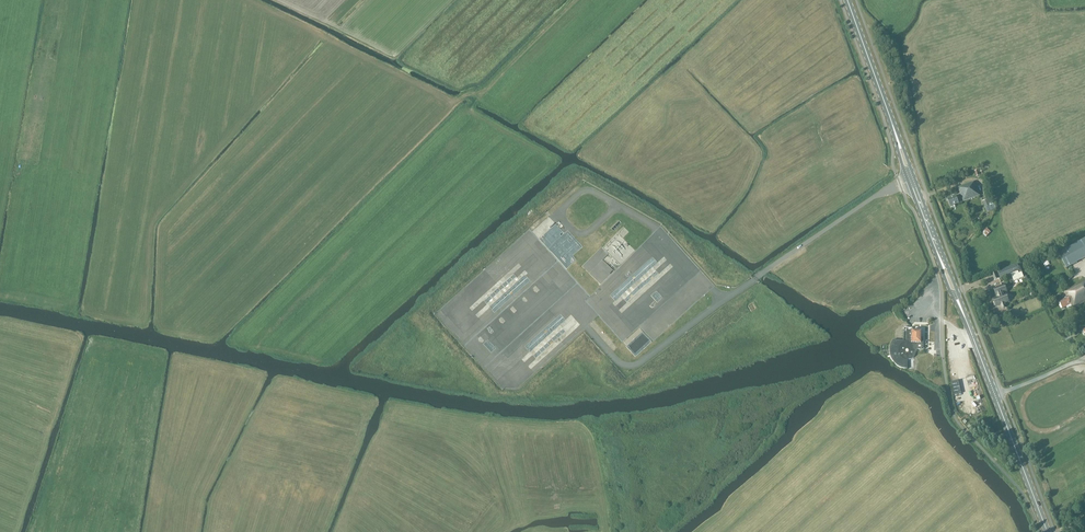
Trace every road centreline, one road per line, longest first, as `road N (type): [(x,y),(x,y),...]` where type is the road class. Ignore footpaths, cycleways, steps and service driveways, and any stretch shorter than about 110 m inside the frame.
road 1 (secondary): [(1047,531),(848,0)]

